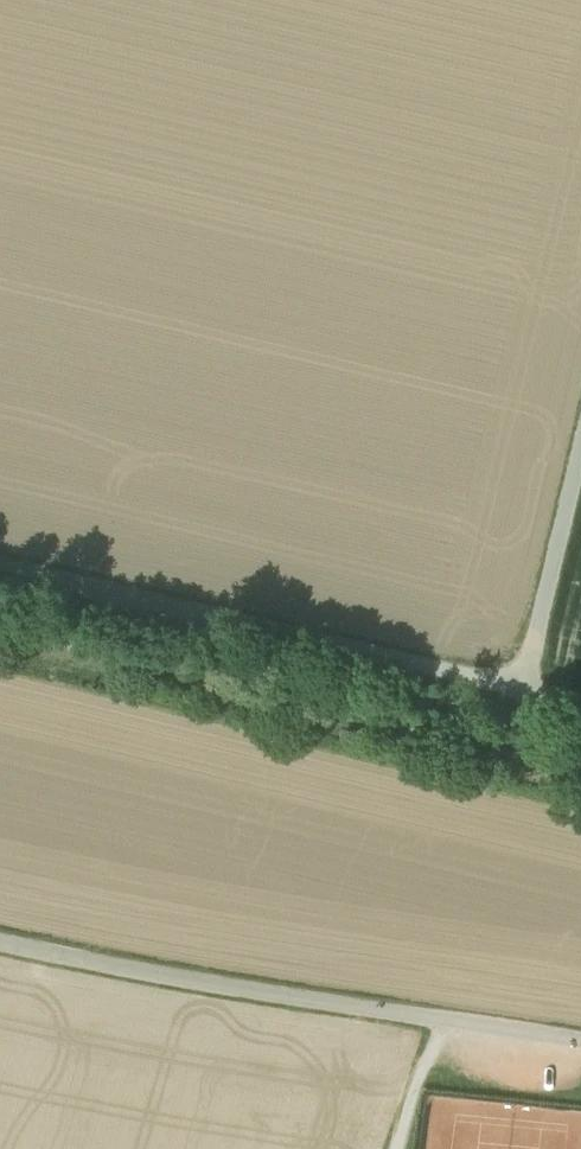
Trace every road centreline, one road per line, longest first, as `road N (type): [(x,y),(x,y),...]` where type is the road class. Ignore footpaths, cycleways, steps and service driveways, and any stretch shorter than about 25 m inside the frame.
road 1 (track): [(0,563),(523,687),(580,716)]
road 2 (unclassified): [(436,1020),(0,942)]
road 3 (track): [(523,687),(580,444)]
road 4 (residential): [(580,1045),(436,1020)]

